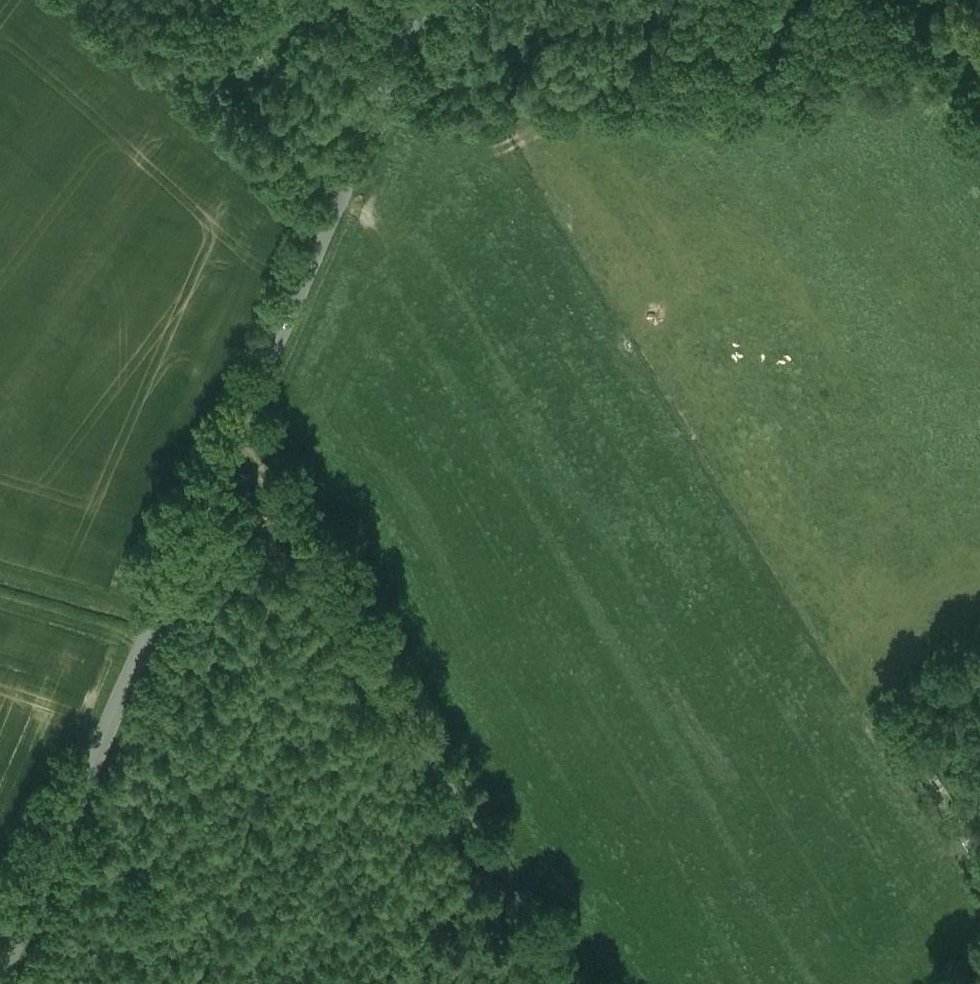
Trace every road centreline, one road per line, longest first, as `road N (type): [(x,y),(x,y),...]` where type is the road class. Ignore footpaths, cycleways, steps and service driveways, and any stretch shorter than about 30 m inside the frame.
road 1 (unclassified): [(0,974),(428,0)]

